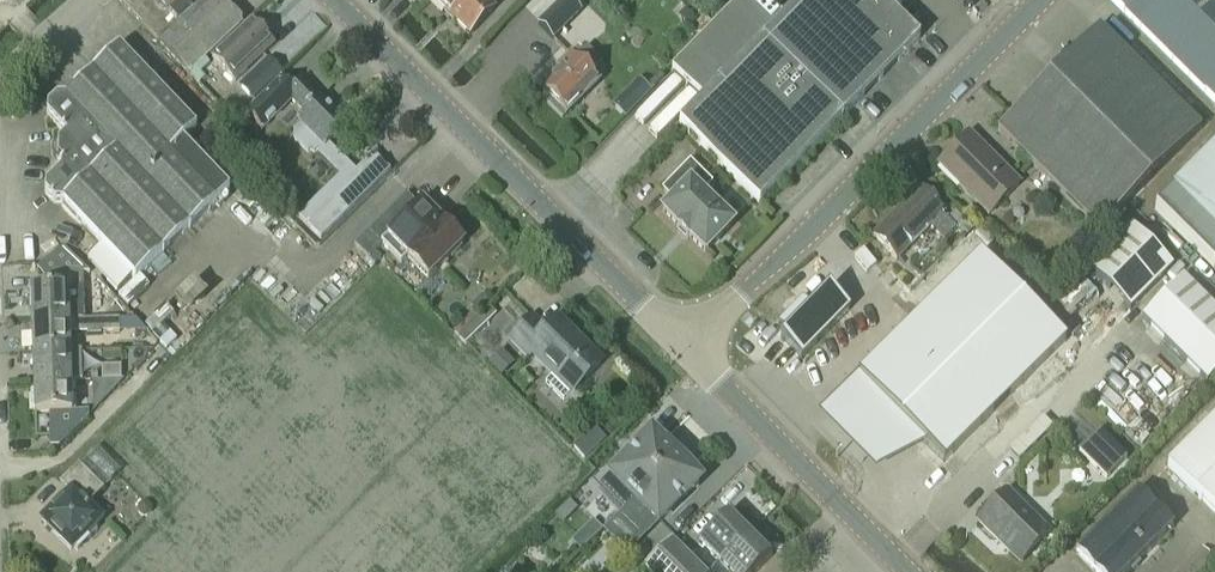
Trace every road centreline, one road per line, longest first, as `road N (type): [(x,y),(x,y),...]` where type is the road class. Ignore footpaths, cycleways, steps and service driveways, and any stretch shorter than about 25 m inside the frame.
road 1 (tertiary): [(680,344),(1034,0)]
road 2 (tertiary): [(680,344),(335,0)]
road 3 (tertiary): [(907,571),(680,344)]
road 4 (residential): [(0,97),(8,77),(94,0)]

